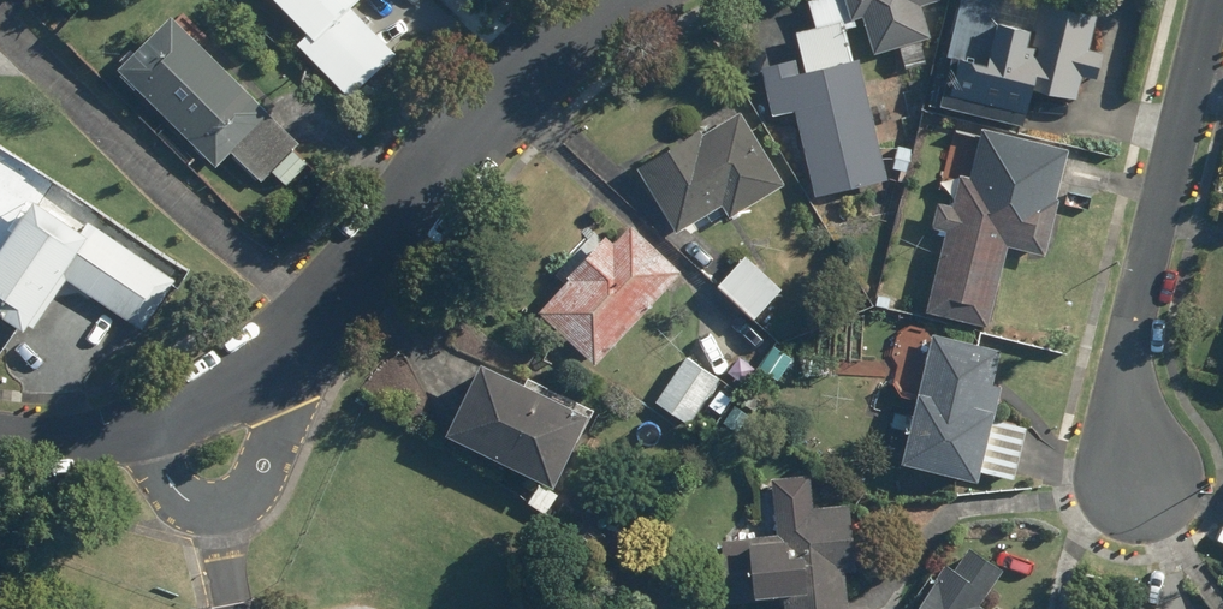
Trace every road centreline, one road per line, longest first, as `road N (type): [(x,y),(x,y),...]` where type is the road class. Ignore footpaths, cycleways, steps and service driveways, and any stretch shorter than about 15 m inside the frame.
road 1 (residential): [(1209,0),(1124,381),(1143,482)]
road 2 (residential): [(288,353),(308,341),(515,81),(617,0)]
road 3 (residential): [(288,353),(298,384),(252,485),(232,499),(198,504),(171,488),(138,427)]
road 4 (residential): [(138,427),(217,397),(288,353)]
road 5 (residential): [(0,443),(98,442),(138,427)]

